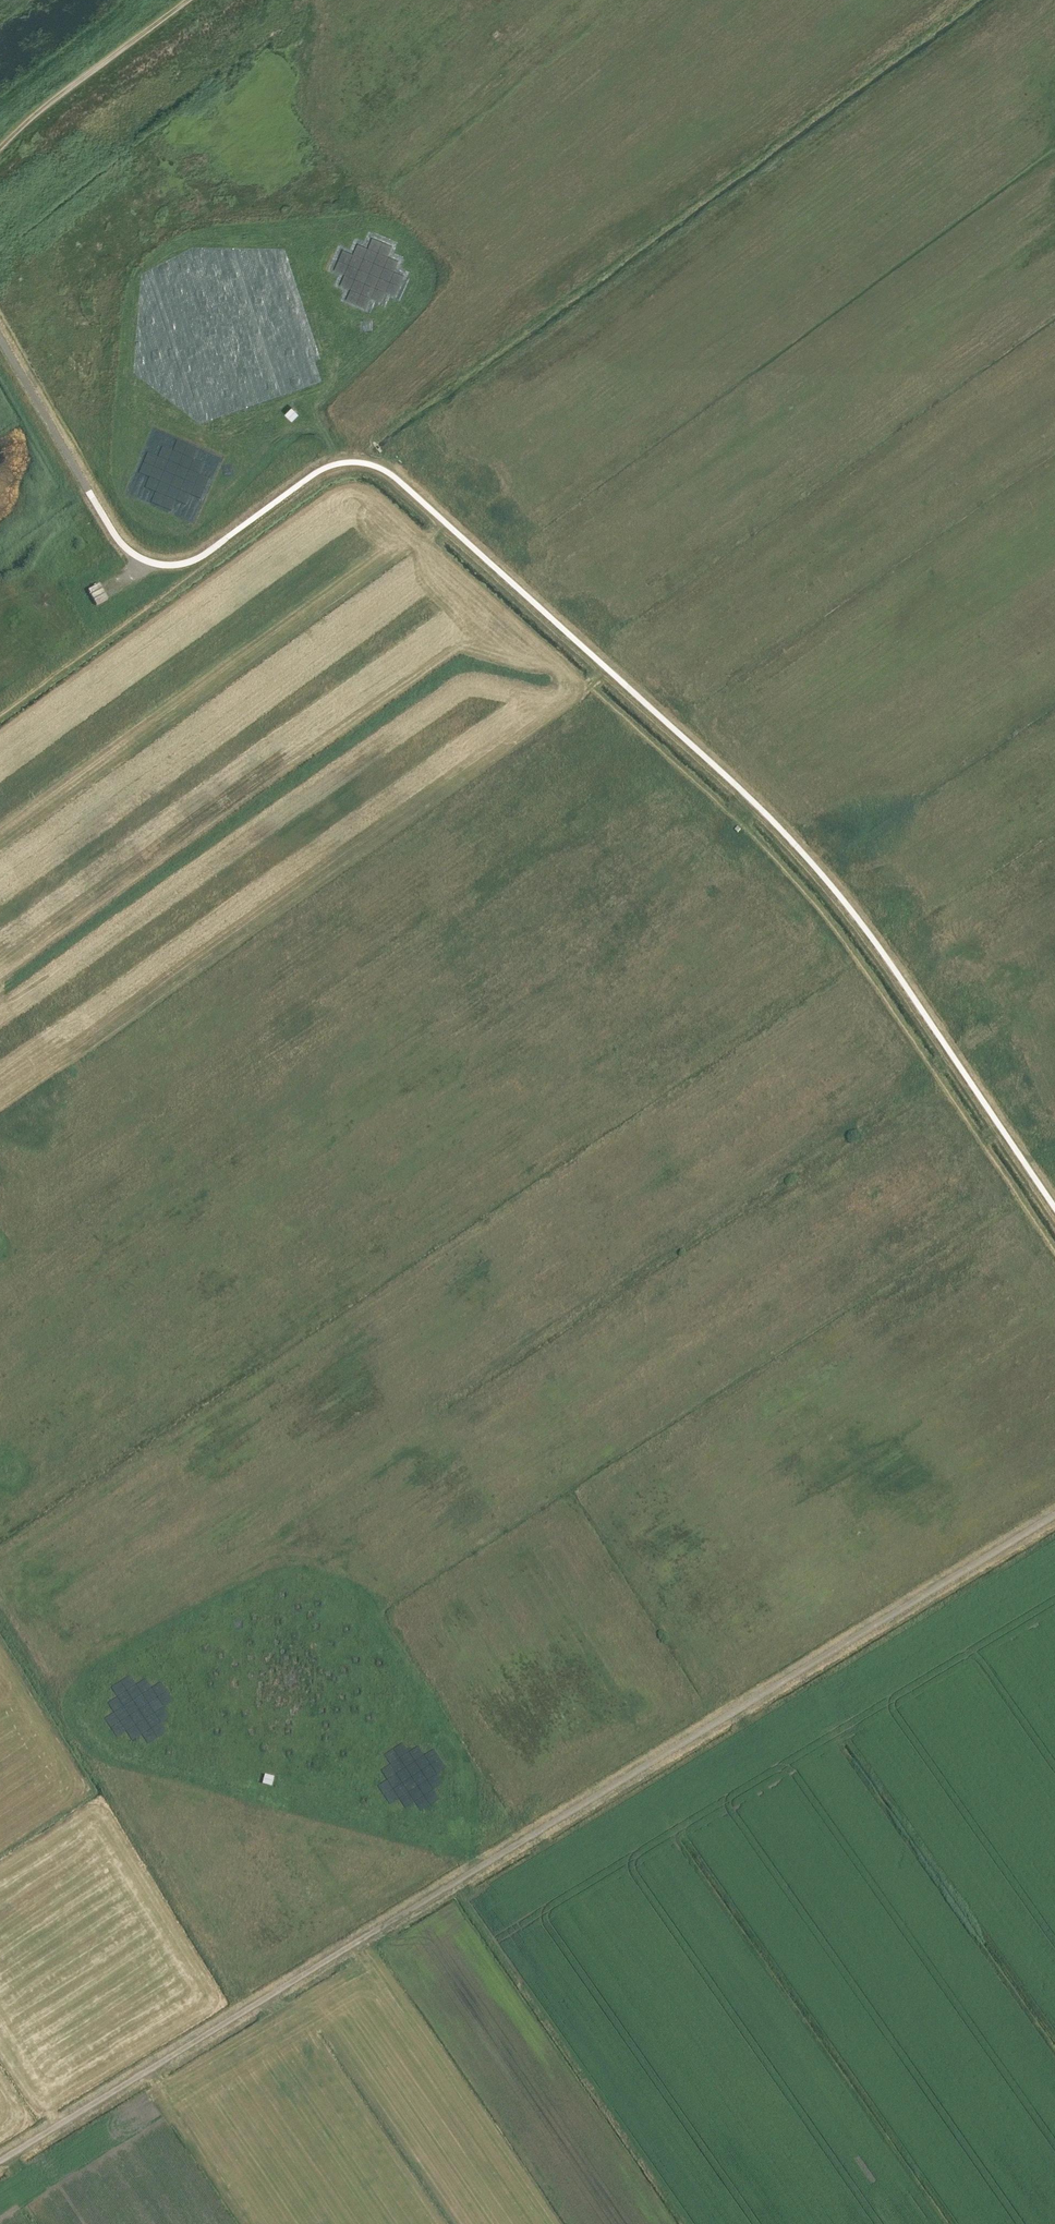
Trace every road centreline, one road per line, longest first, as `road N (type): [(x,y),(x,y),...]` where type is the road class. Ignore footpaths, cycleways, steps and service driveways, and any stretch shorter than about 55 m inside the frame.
road 1 (unclassified): [(0,2161),(1054,1515)]
road 2 (track): [(0,1000),(452,667),(467,664),(566,687),(606,669)]
road 3 (track): [(479,1867),(464,1849),(93,1738)]
road 4 (unclassified): [(181,565),(161,566),(123,546),(0,338)]
road 5 (track): [(0,151),(57,97),(188,0)]

